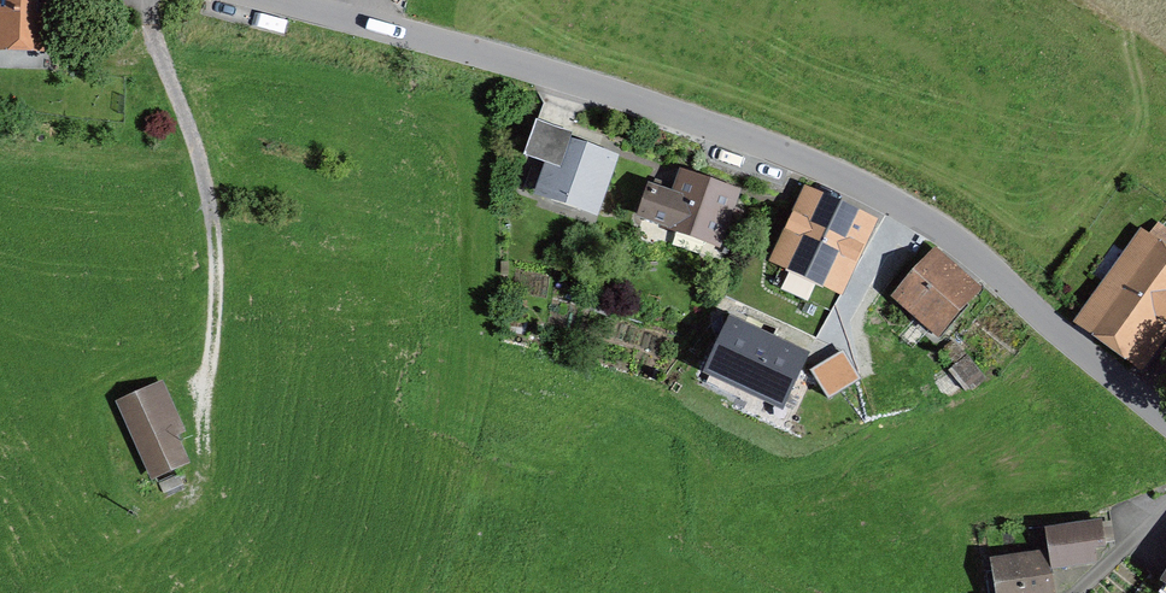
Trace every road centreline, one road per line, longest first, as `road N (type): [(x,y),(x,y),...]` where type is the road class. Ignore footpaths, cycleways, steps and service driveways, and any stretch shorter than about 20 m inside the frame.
road 1 (unclassified): [(231,0),(820,168),(966,248),(1165,422)]
road 2 (track): [(154,0),(163,67),(220,221),(220,308),(200,414)]

